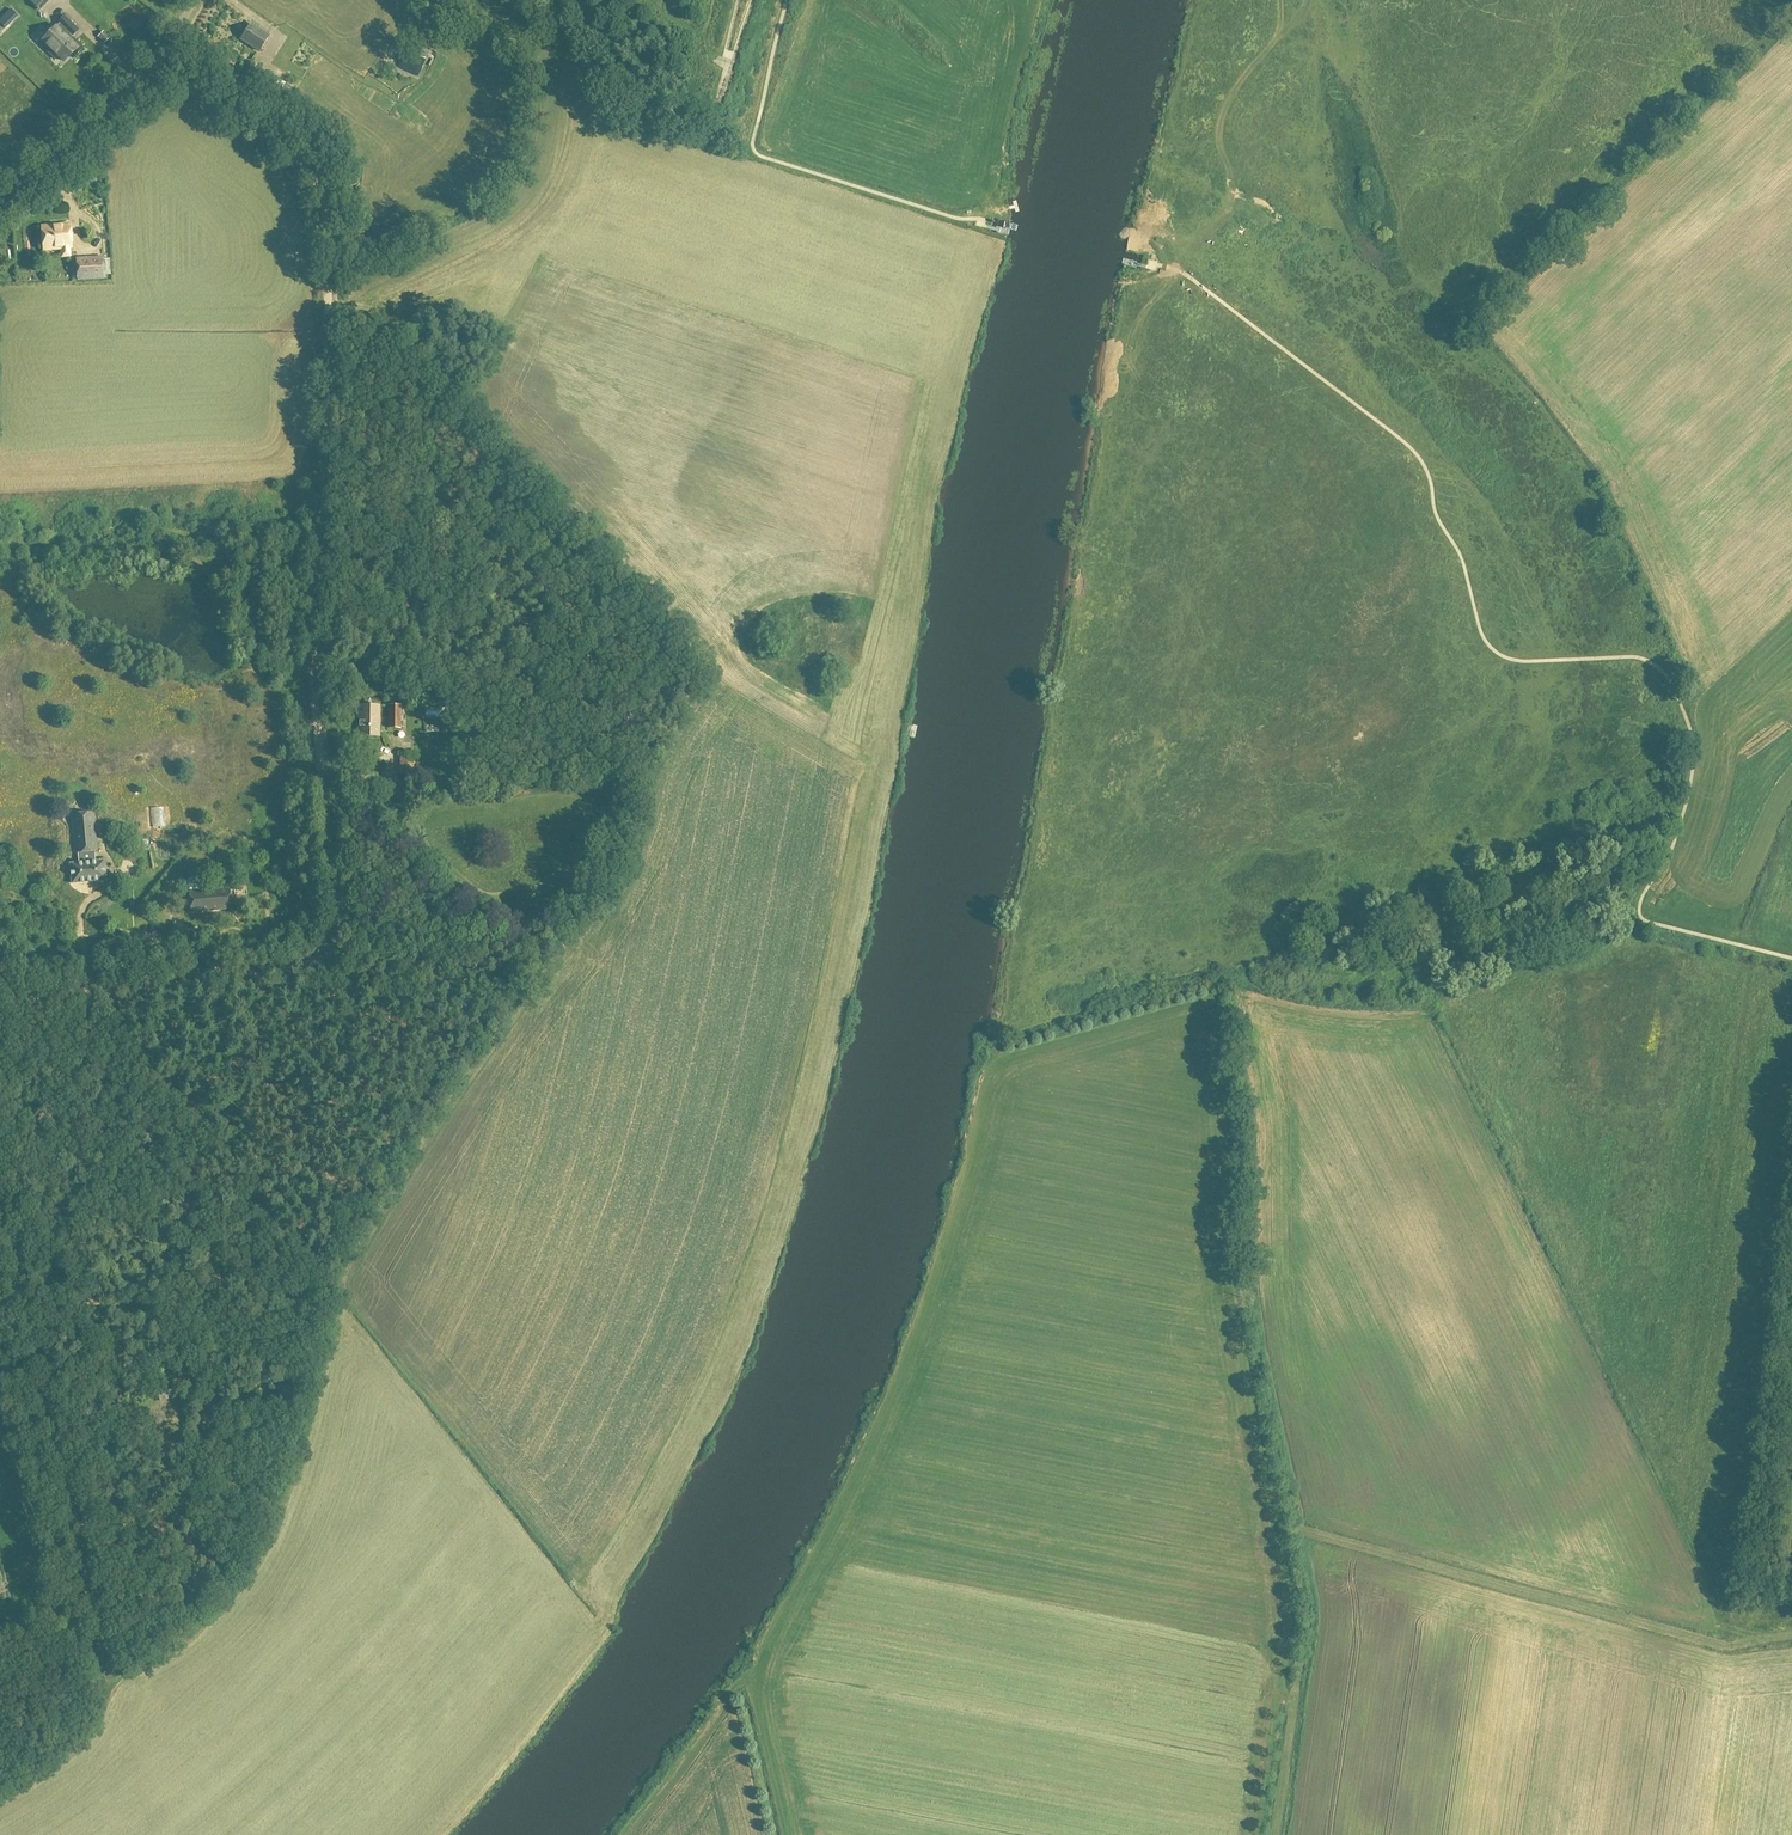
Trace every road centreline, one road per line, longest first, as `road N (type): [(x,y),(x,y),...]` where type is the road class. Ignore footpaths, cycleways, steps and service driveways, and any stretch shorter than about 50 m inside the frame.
road 1 (track): [(0,997),(297,967),(318,958),(336,917),(314,658),(323,206),(288,152),(153,61)]
road 2 (track): [(0,1202),(106,1640),(107,1683)]
road 3 (unclassified): [(0,198),(128,90),(194,0)]
road 4 (track): [(1791,1636),(1780,1554),(1791,1480)]
road 5 (track): [(120,881),(81,913),(89,989)]
road 6 (track): [(1293,1709),(1277,1834)]

